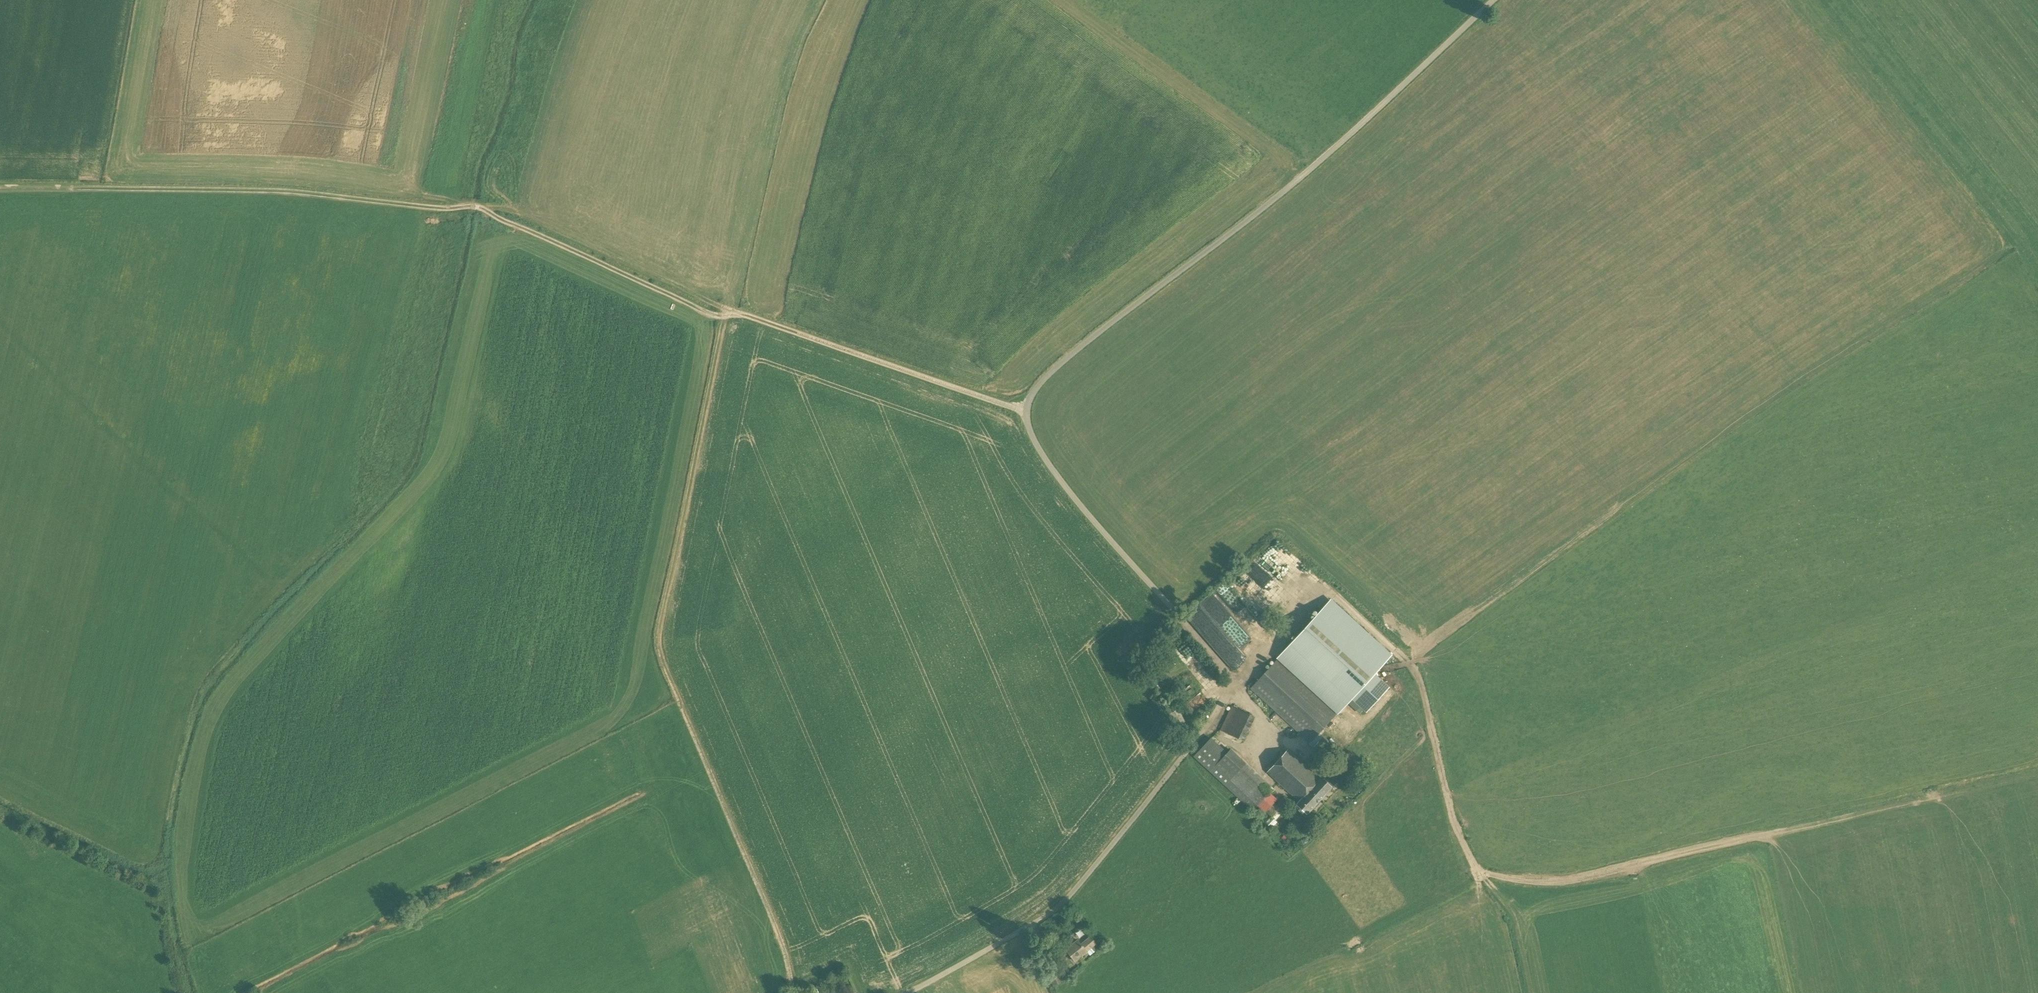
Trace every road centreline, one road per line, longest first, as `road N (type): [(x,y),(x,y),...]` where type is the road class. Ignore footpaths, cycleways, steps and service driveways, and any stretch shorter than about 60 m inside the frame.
road 1 (unclassified): [(909,992),(1028,929),(1065,896),(1223,701),(1225,687),(1219,663),(1036,449),(1026,431),(1024,391),(1042,366),(1269,203),(1491,0)]
road 2 (track): [(1022,404),(736,312),(709,316),(484,206),(442,210),(299,192),(0,188)]
road 3 (track): [(2037,771),(1579,878),(1533,881),(1483,873),(1452,814),(1420,672),(1331,594),(1225,687)]

